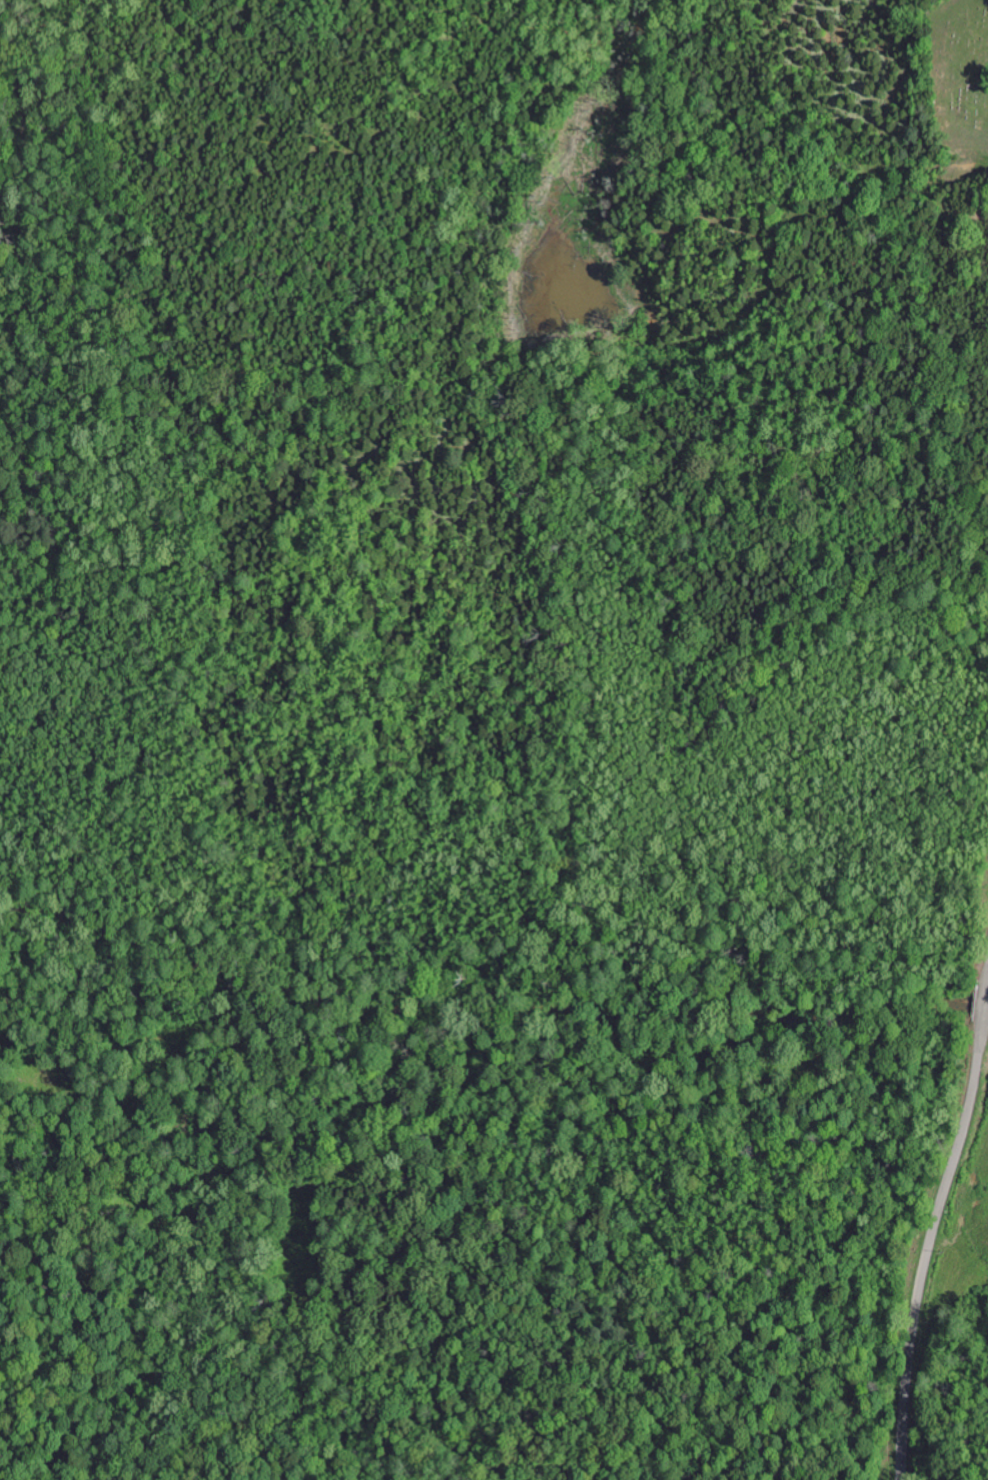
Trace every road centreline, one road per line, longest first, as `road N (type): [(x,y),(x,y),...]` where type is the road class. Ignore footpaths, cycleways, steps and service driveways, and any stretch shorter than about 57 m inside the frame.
road 1 (residential): [(902,1479),(918,1315),(975,1073),(987,971)]

